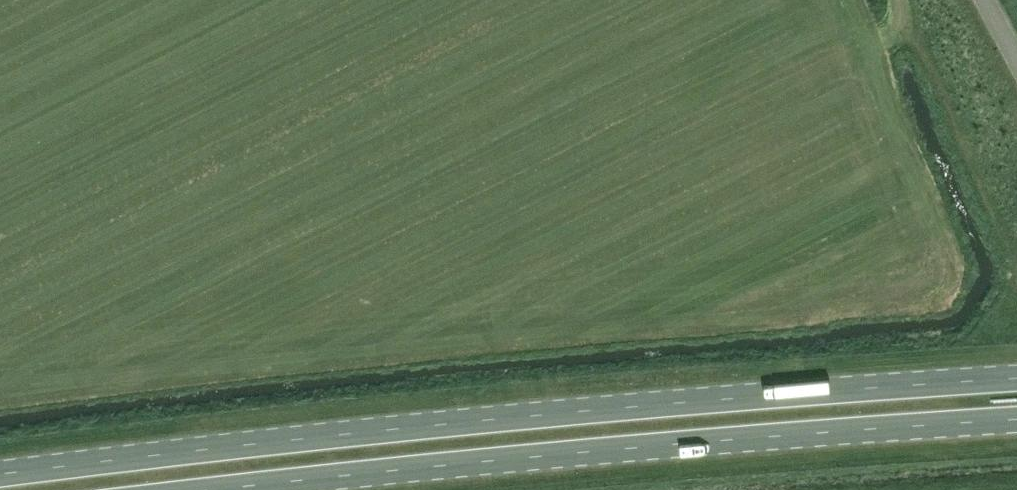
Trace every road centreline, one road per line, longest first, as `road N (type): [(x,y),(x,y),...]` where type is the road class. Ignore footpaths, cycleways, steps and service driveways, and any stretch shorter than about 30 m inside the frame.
road 1 (primary): [(1016,378),(389,428),(0,473)]
road 2 (primary): [(203,489),(1016,419)]

